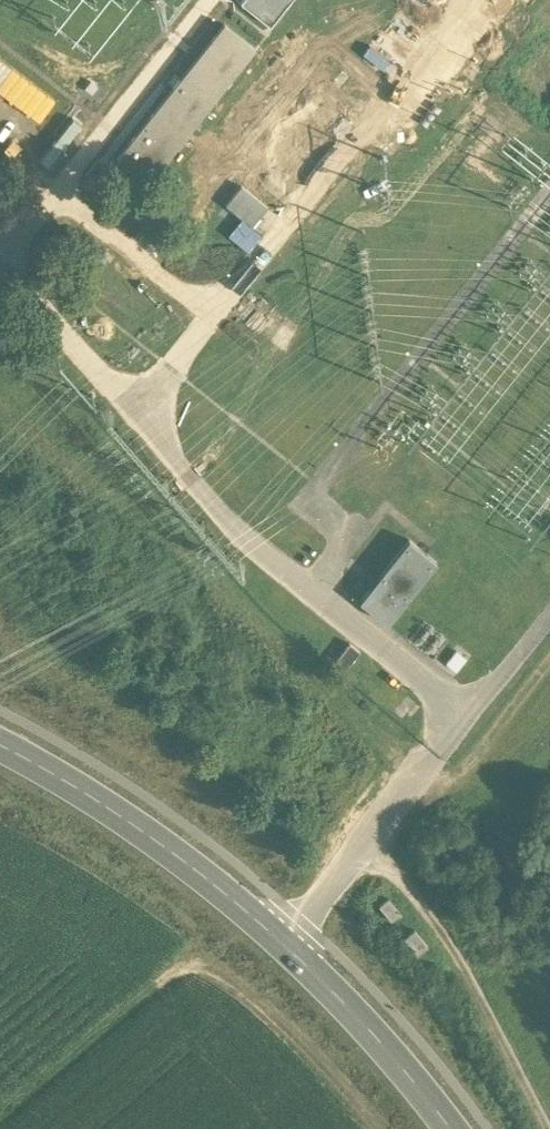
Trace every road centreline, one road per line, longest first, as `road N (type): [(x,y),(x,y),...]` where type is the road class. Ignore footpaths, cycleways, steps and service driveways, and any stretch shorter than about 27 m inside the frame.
road 1 (secondary): [(452,1128),(341,1000),(183,858),(0,748)]
road 2 (track): [(0,1122),(199,956),(265,1006),(379,1128)]
road 3 (track): [(362,847),(404,885),(537,1128)]
road 4 (track): [(414,776),(437,790),(549,659)]

